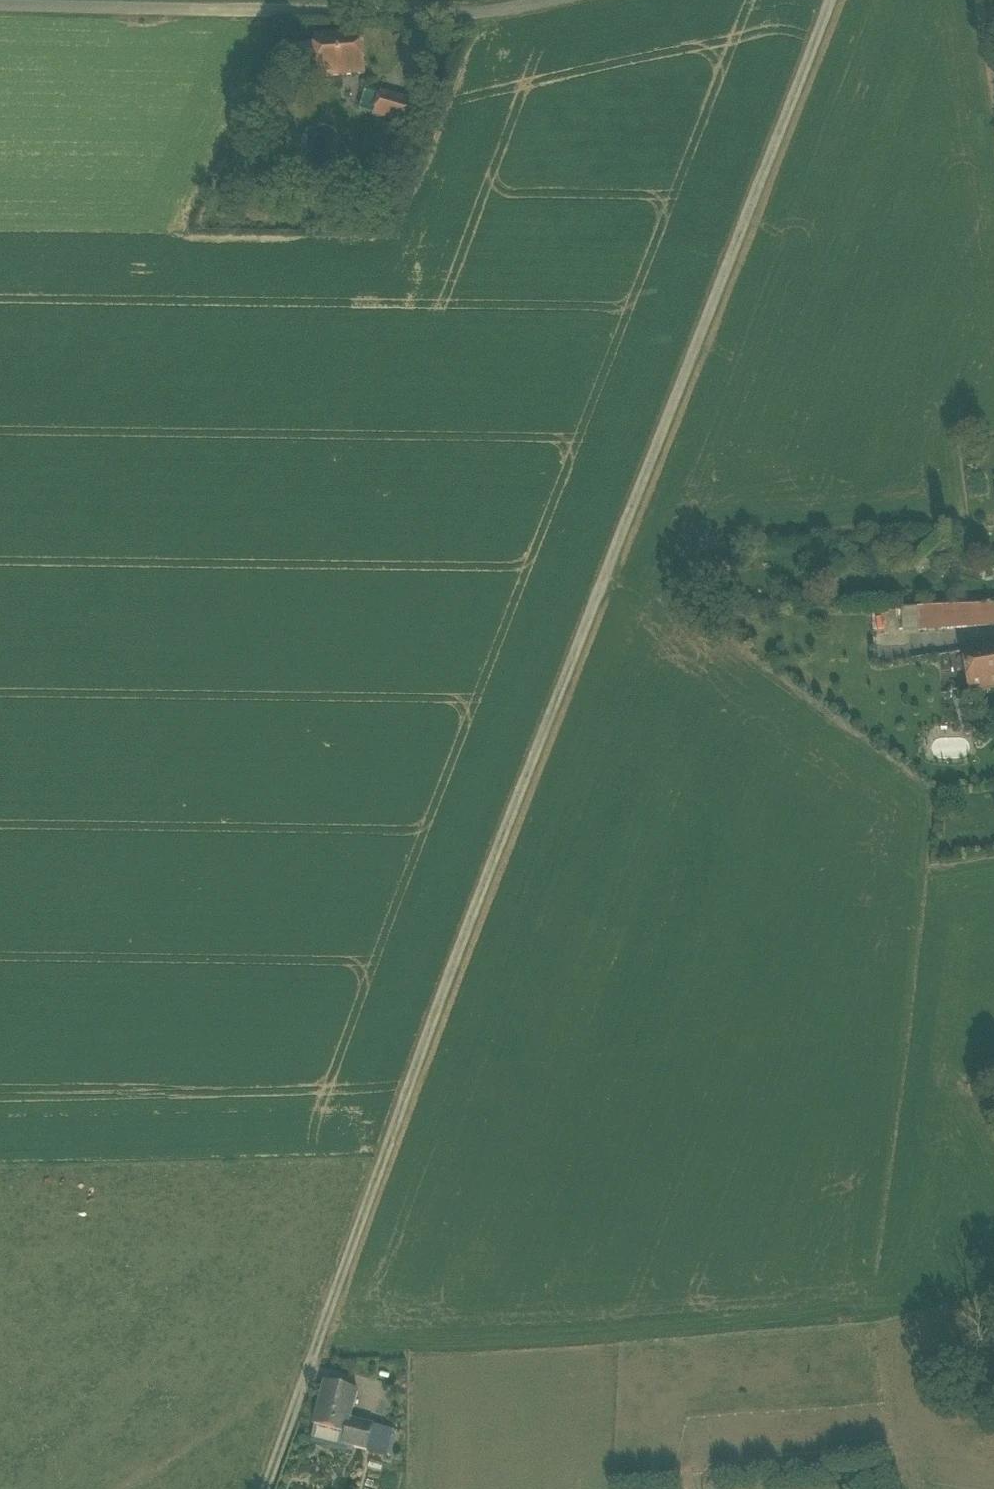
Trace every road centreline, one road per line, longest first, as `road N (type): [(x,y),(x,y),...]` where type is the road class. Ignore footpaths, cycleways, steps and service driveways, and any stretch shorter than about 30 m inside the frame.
road 1 (track): [(824,0),(404,1095),(305,1378)]
road 2 (unclassified): [(0,5),(519,10),(555,0)]

